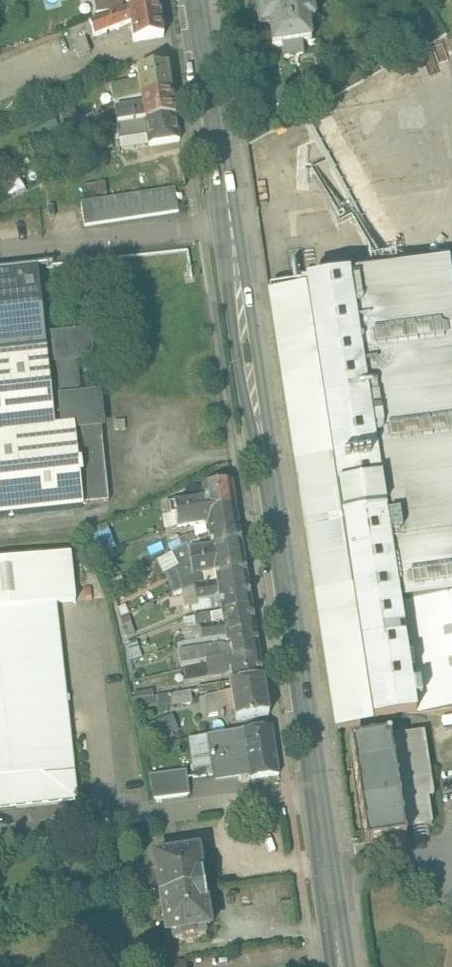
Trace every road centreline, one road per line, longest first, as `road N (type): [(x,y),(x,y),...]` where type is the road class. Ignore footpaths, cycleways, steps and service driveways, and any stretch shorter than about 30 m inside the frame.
road 1 (tertiary): [(347,966),(198,0)]

